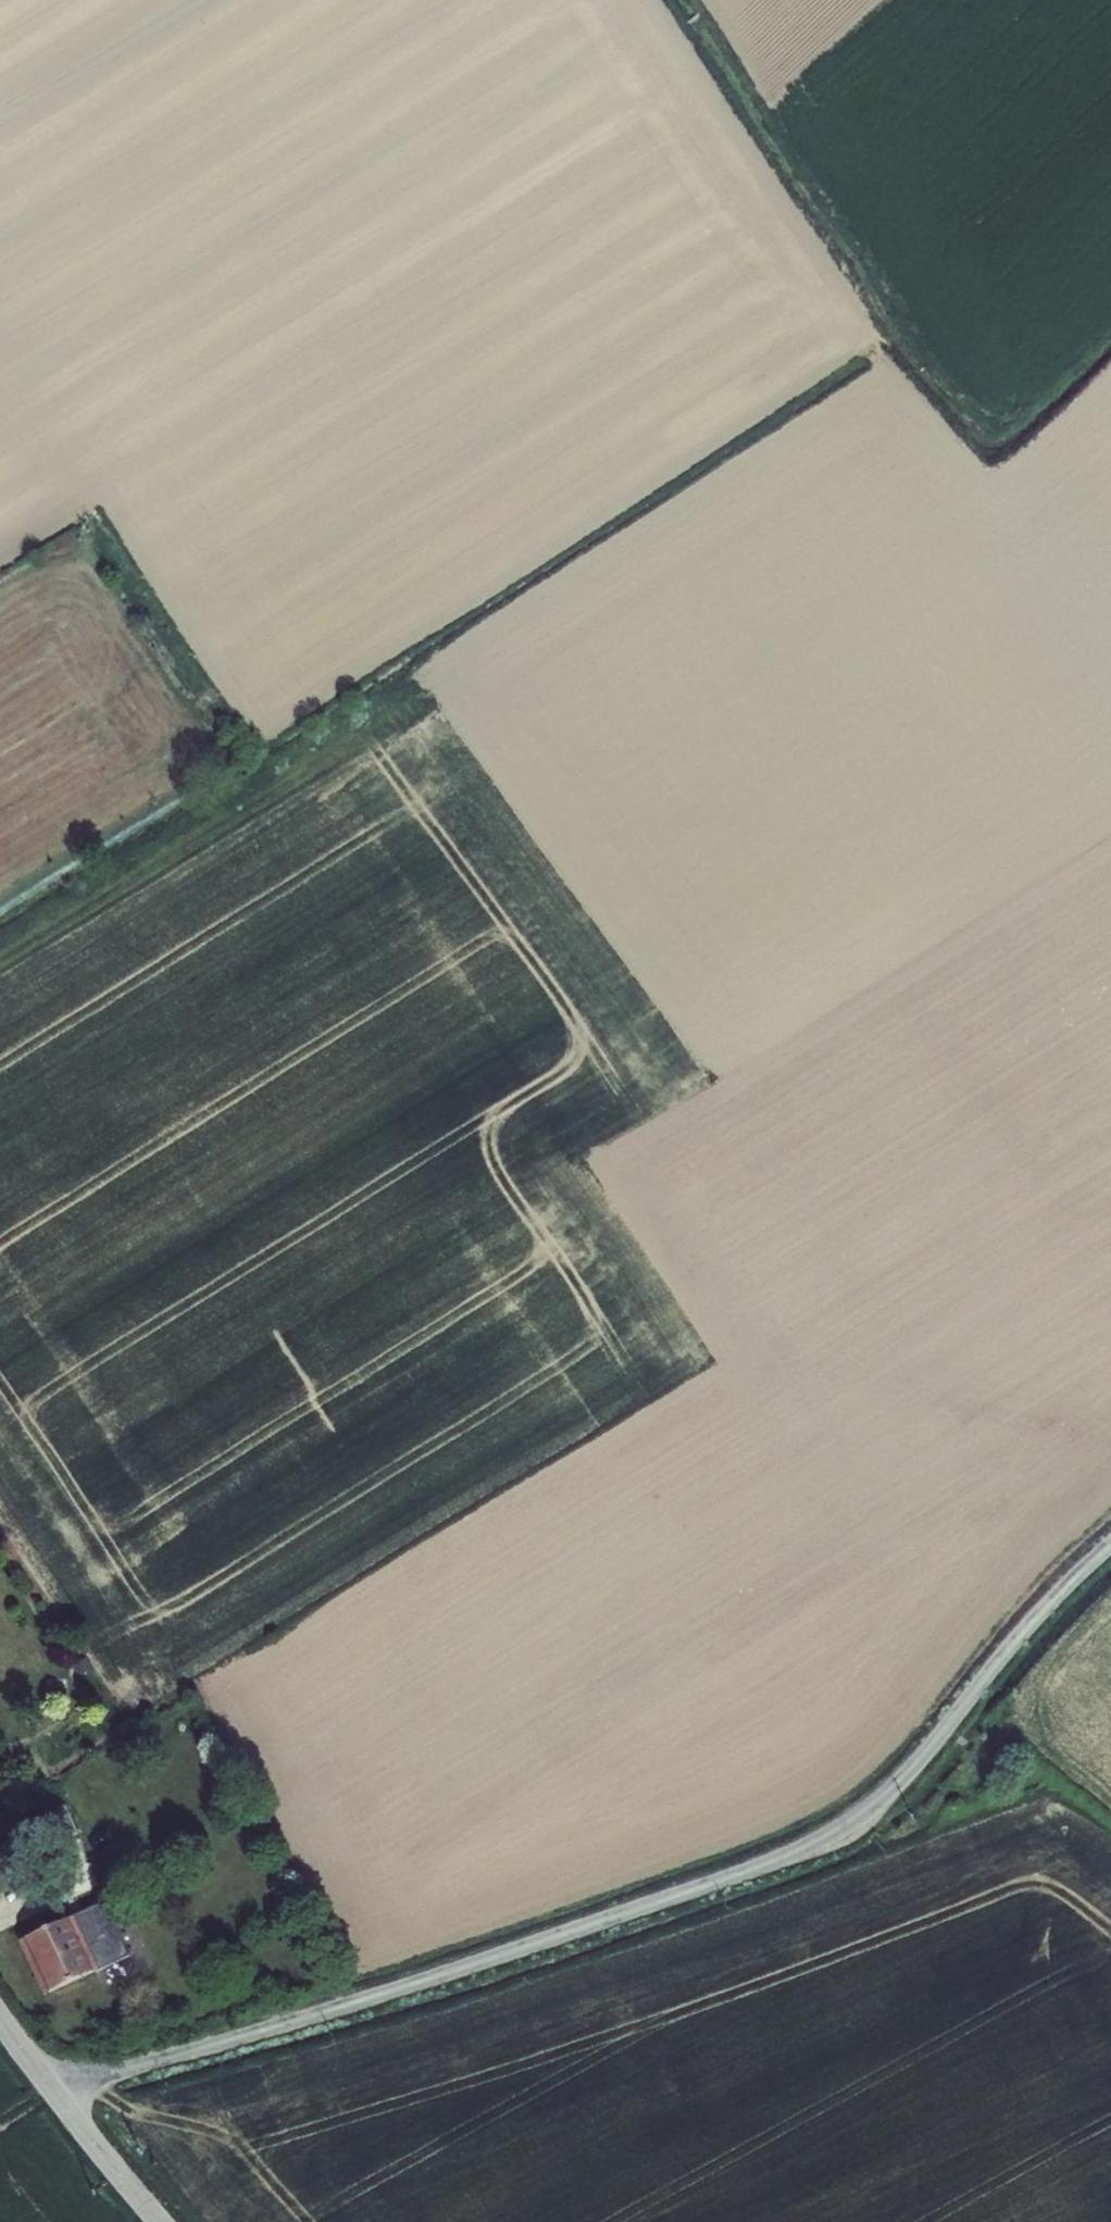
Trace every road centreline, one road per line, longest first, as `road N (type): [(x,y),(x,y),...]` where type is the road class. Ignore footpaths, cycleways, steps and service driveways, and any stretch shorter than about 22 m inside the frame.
road 1 (unclassified): [(1110,1541),(1035,1615),(895,1785),(813,1842),(392,1990),(57,2092)]
road 2 (tertiary): [(160,2221),(57,2092)]

